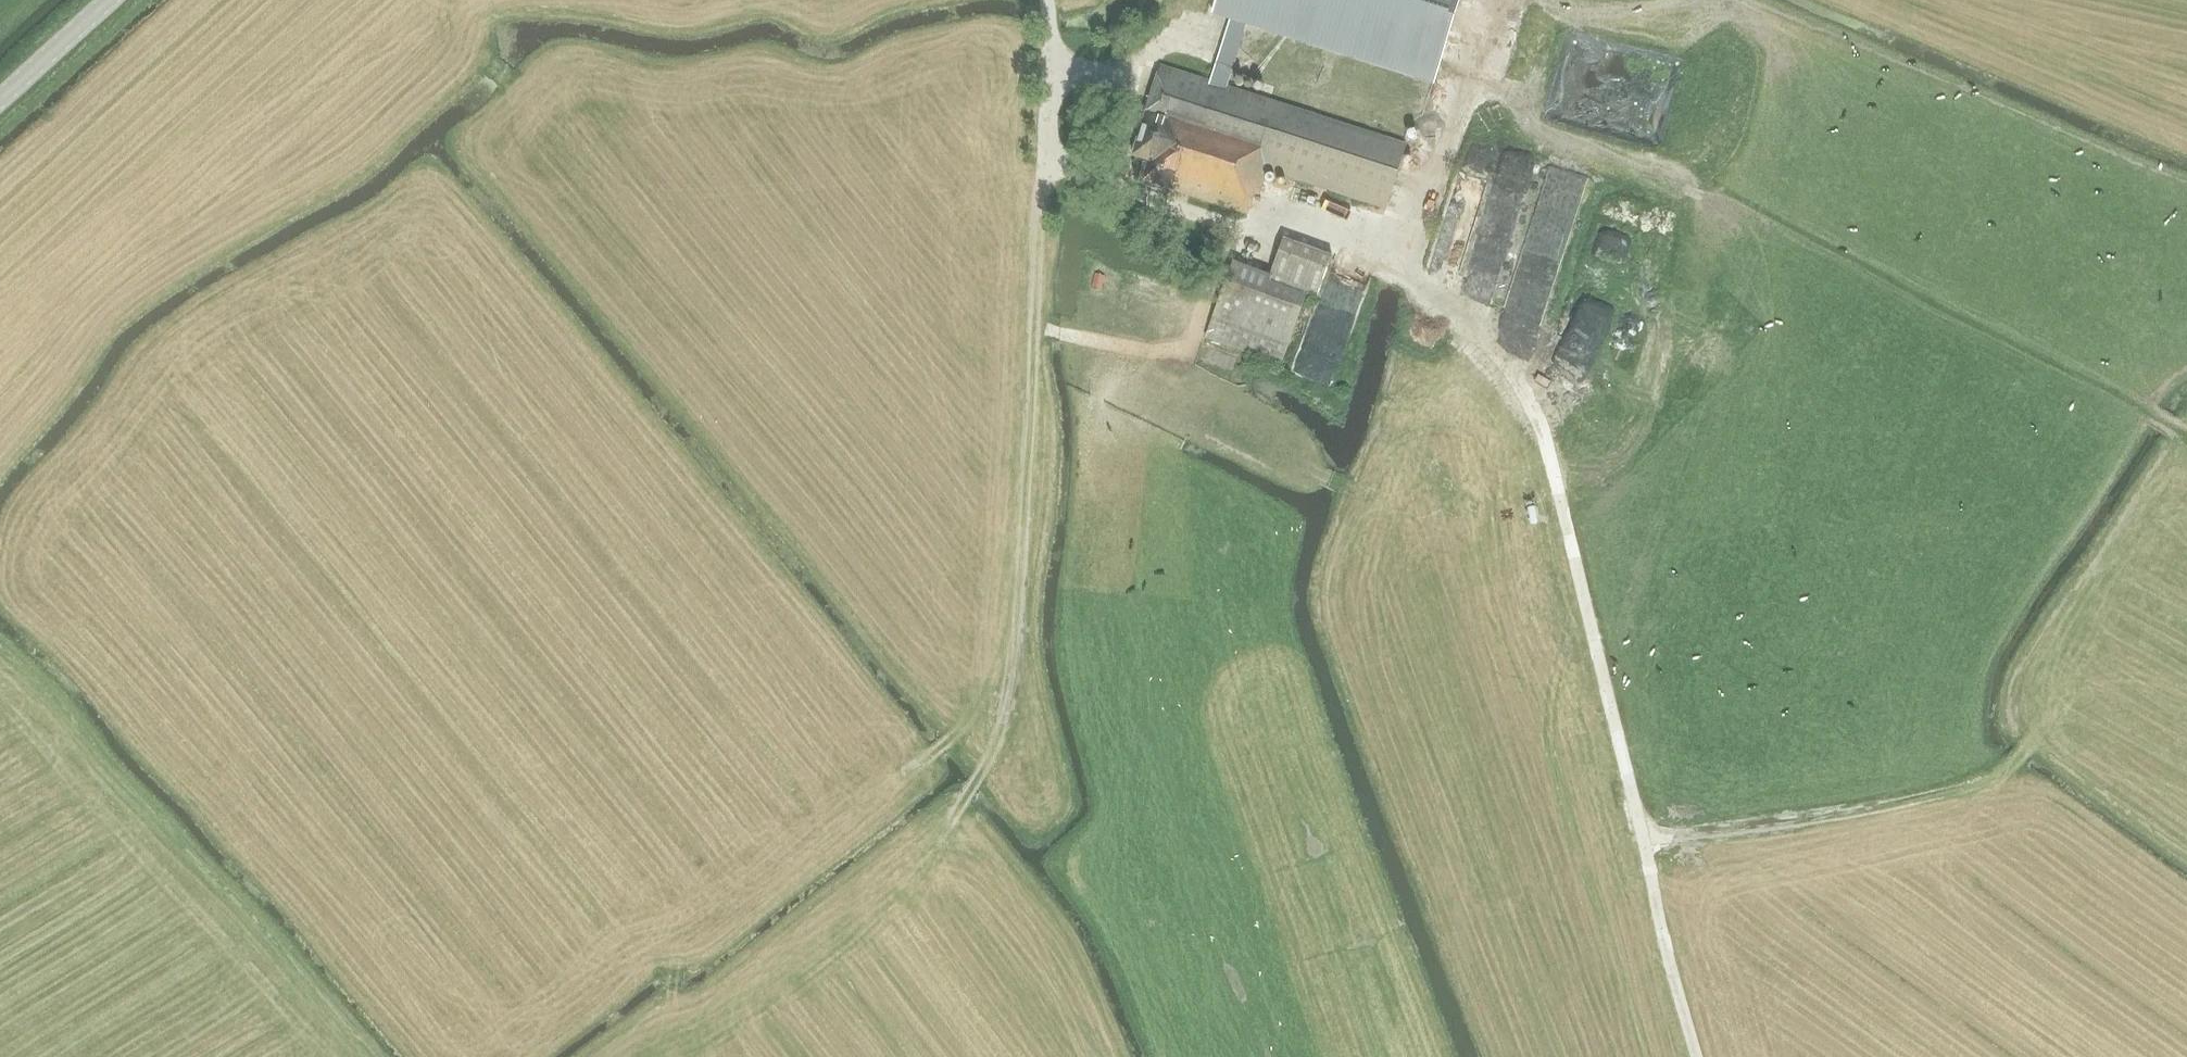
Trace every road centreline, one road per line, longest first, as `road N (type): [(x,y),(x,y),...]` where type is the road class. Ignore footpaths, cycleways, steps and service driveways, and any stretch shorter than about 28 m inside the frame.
road 1 (track): [(1404,257),(1406,272),(1488,341),(1524,384),(1548,441),(1665,955),(1697,1056)]
road 2 (track): [(947,832),(1001,735),(1016,672),(1034,328),(1162,350)]
road 3 (track): [(1643,833),(1691,834),(1949,791),(1991,780),(2044,734)]
road 4 (track): [(1034,328),(1048,161)]
road 5 (tertiary): [(0,98),(108,0)]

